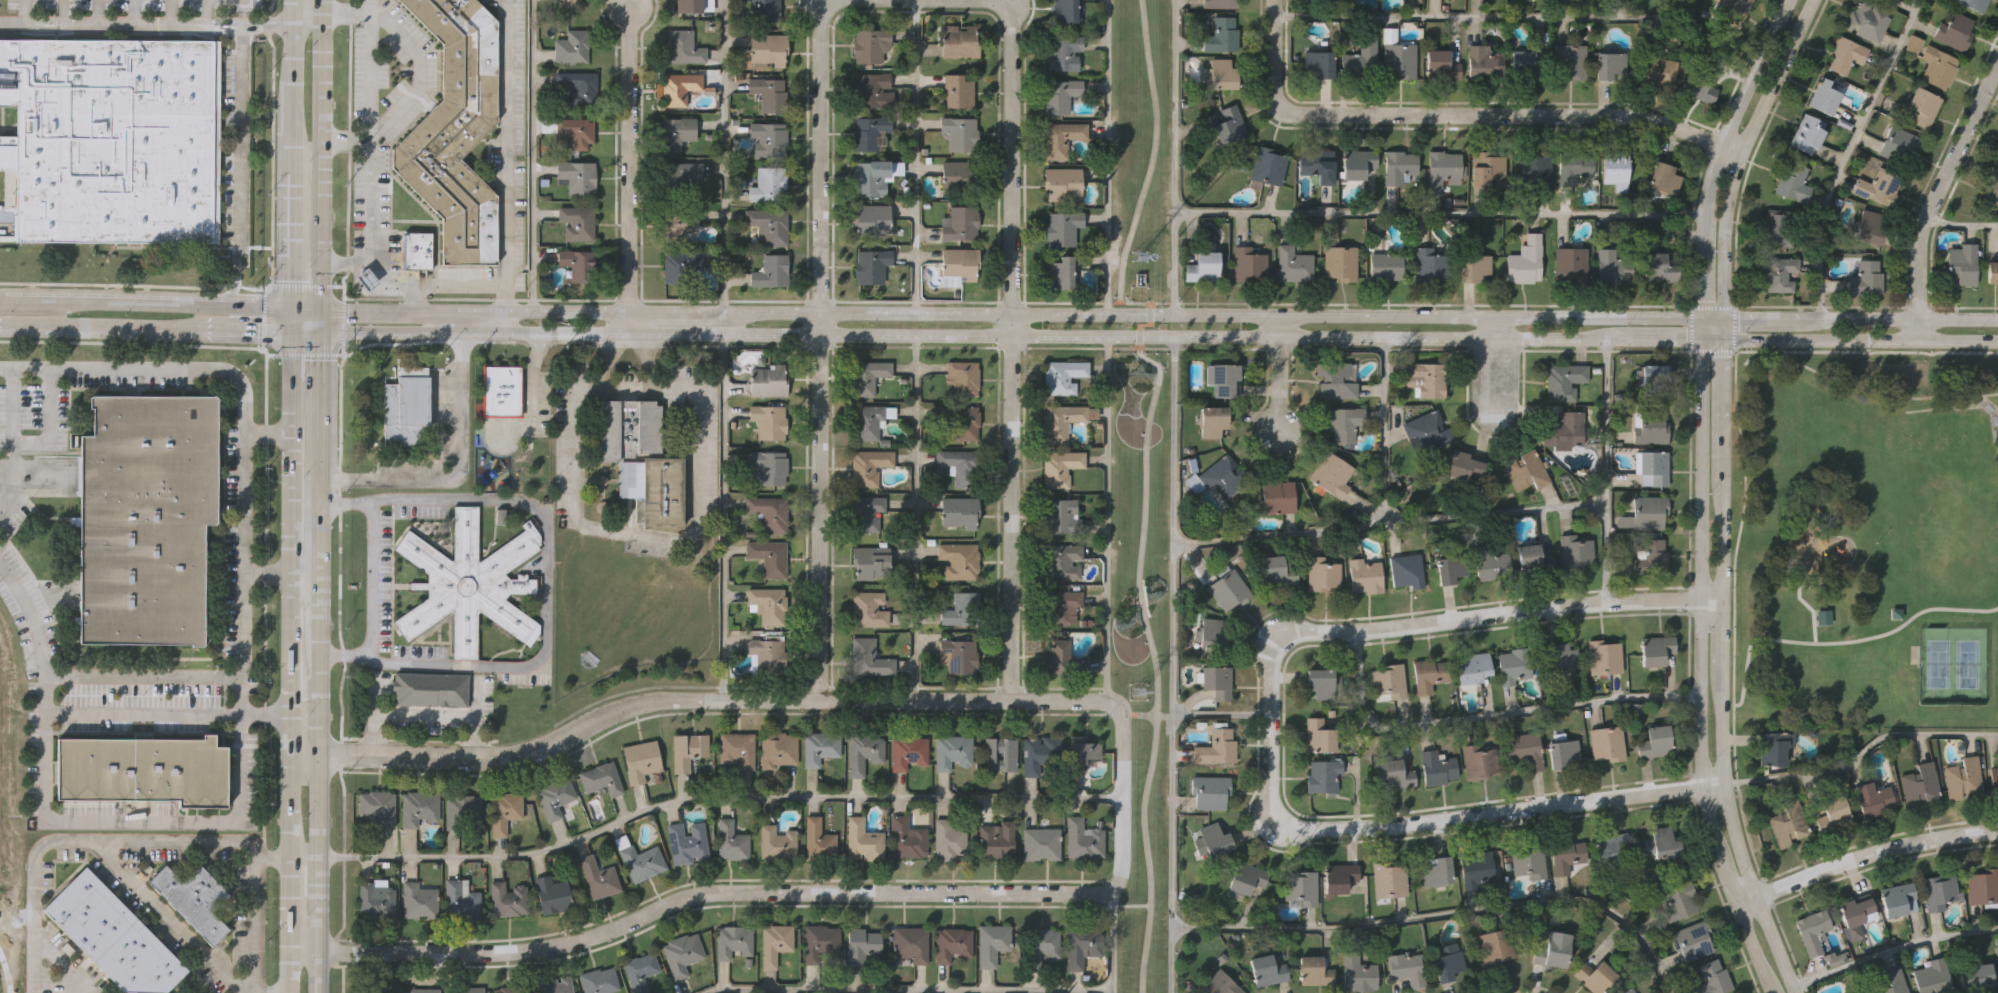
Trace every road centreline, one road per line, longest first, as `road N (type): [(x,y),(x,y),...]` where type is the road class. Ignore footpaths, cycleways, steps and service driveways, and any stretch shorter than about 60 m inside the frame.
road 1 (tertiary): [(1918,319),(316,311)]
road 2 (tertiary): [(316,333),(1918,340)]
road 3 (residential): [(1723,782),(1358,828),(1301,827),(1279,814),(1270,792),(1271,670),(1277,645),(1289,637),(1607,603),(1721,600)]
road 4 (residential): [(1120,872),(1121,722),(1109,702),(654,699),(589,717),(536,752),(498,762),(312,760)]
road 5 (residential): [(286,948),(486,952),(585,935),(695,893),(1103,893),(1115,888),(1120,872)]
road 6 (residential): [(818,699),(815,30),(821,12),(843,0)]
road 7 (residential): [(1010,701),(1012,22),(998,3)]
road 8 (tertiary): [(1792,992),(1734,848),(1723,782),(1723,338)]
road 9 (tertiary): [(1702,338),(1703,784),(1715,854),(1771,992)]
road 10 (residential): [(1739,153),(1619,116),(1303,114),(1273,90),(1273,0)]
road 11 (secondary): [(312,760),(316,333)]
road 12 (secondary): [(288,332),(289,759)]
road 13 (tertiary): [(1723,338),(1739,153),(1812,0)]
road 14 (tertiary): [(1790,0),(1710,190),(1702,338)]
road 15 (residential): [(628,0),(629,334)]
road 16 (residential): [(1918,340),(1917,250),(1997,64)]
road 17 (secondary): [(291,25),(288,311)]
road 18 (secondary): [(316,311),(318,25)]
road 19 (residential): [(1736,906),(1882,850),(1997,832)]
road 20 (secondary): [(288,311),(30,303)]
road 21 (secondary): [(289,759),(286,948)]
road 22 (secondary): [(312,949),(312,760)]
road 23 (secondary): [(50,328),(204,331)]

